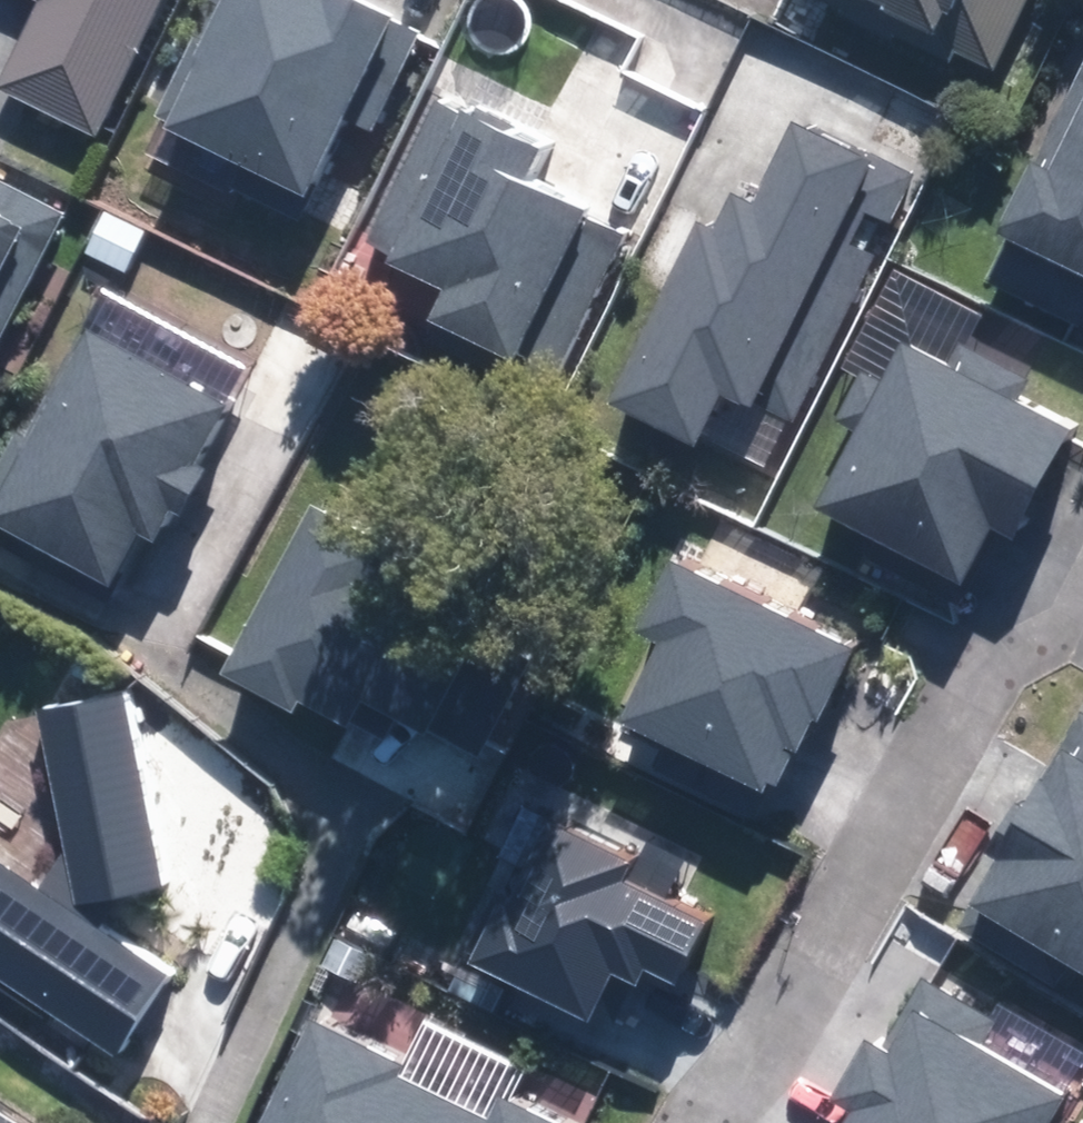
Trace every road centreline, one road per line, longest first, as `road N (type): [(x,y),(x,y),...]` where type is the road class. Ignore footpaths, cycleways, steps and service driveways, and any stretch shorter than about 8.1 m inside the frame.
road 1 (residential): [(701,1122),(1082,463)]

